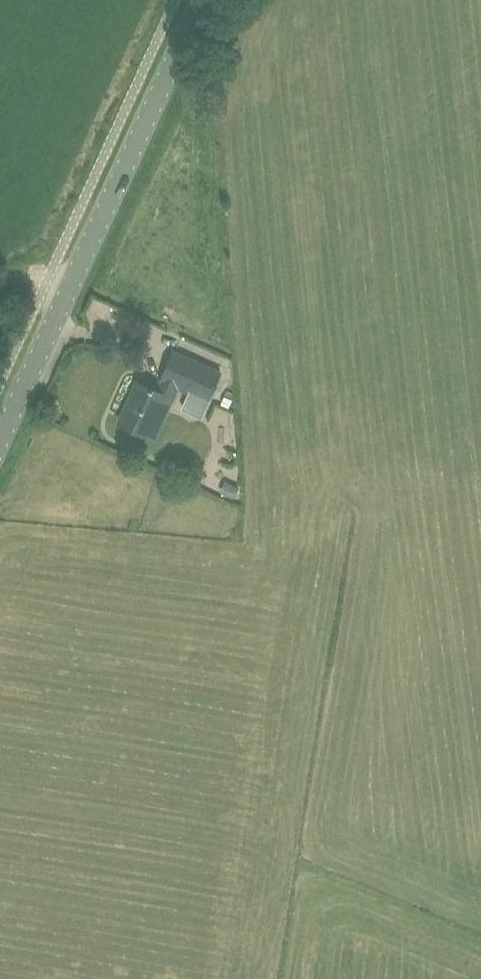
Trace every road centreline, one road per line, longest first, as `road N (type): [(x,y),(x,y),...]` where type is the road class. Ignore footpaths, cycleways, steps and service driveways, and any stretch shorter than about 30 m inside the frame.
road 1 (secondary): [(0,442),(200,0)]

